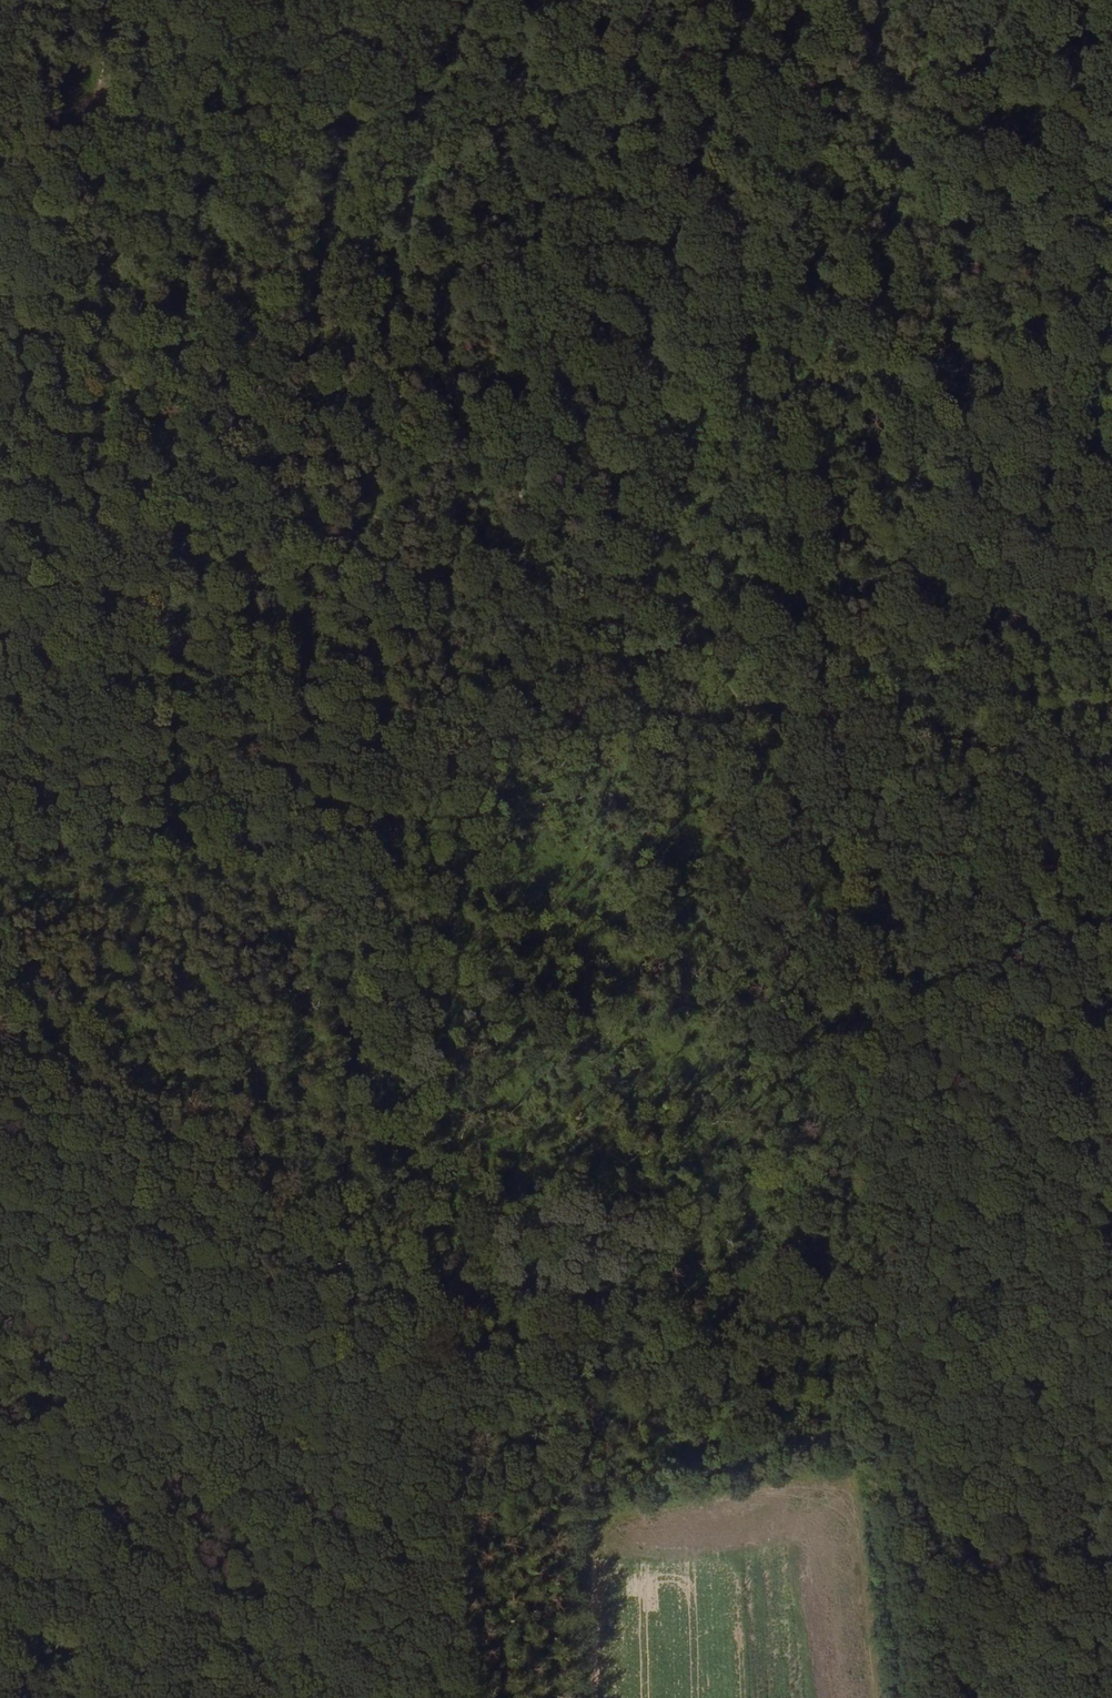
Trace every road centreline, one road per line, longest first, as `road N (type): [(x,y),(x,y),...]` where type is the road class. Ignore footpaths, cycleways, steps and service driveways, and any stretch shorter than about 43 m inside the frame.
road 1 (track): [(473,1395),(447,1355),(320,1225),(100,1110),(83,1084),(25,1059),(0,1034)]
road 2 (track): [(864,1471),(814,1446),(786,1448),(646,1492),(591,1477),(513,1407),(473,1395)]
road 3 (track): [(895,1697),(864,1471)]
road 4 (track): [(864,1471),(879,1430),(836,1266)]

